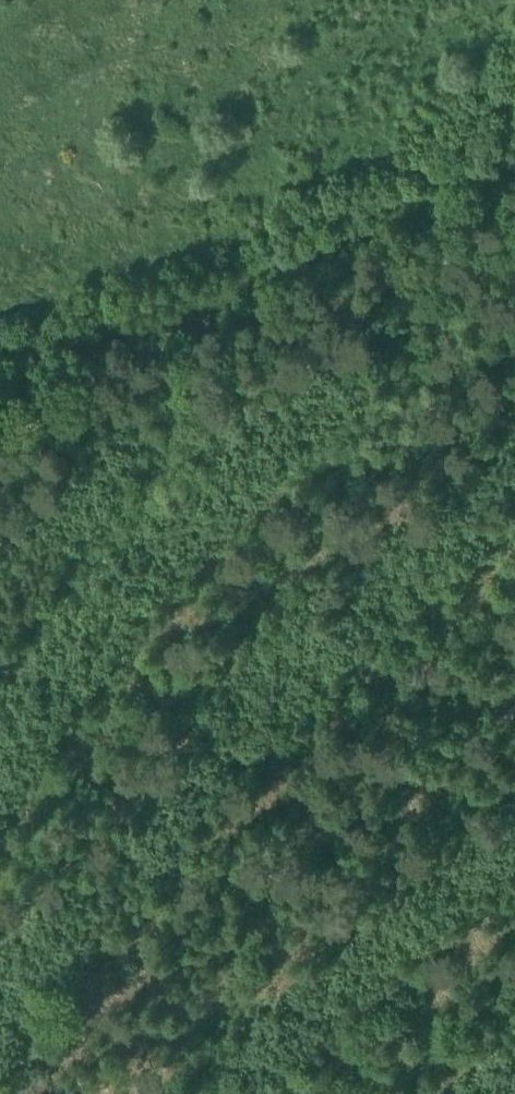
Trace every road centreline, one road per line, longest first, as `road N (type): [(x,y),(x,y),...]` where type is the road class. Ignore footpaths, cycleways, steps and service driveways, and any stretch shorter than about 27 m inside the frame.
road 1 (track): [(0,430),(514,215)]

